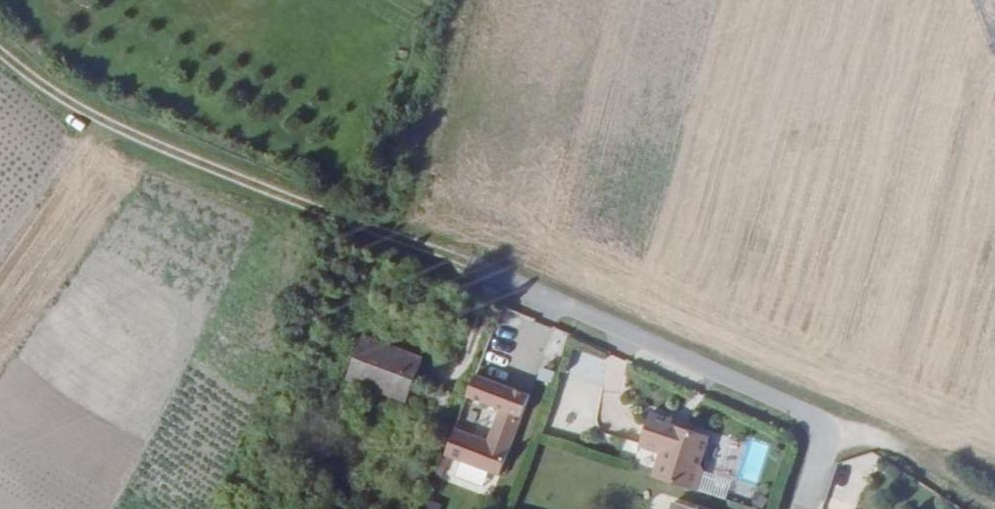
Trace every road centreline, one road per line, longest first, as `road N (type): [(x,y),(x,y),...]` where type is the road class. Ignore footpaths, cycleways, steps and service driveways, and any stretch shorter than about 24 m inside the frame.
road 1 (track): [(0,45),(77,105),(128,133),(482,271)]
road 2 (residential): [(808,422),(482,271)]
road 3 (track): [(398,239),(459,0)]
road 4 (track): [(986,508),(929,471),(808,422)]

